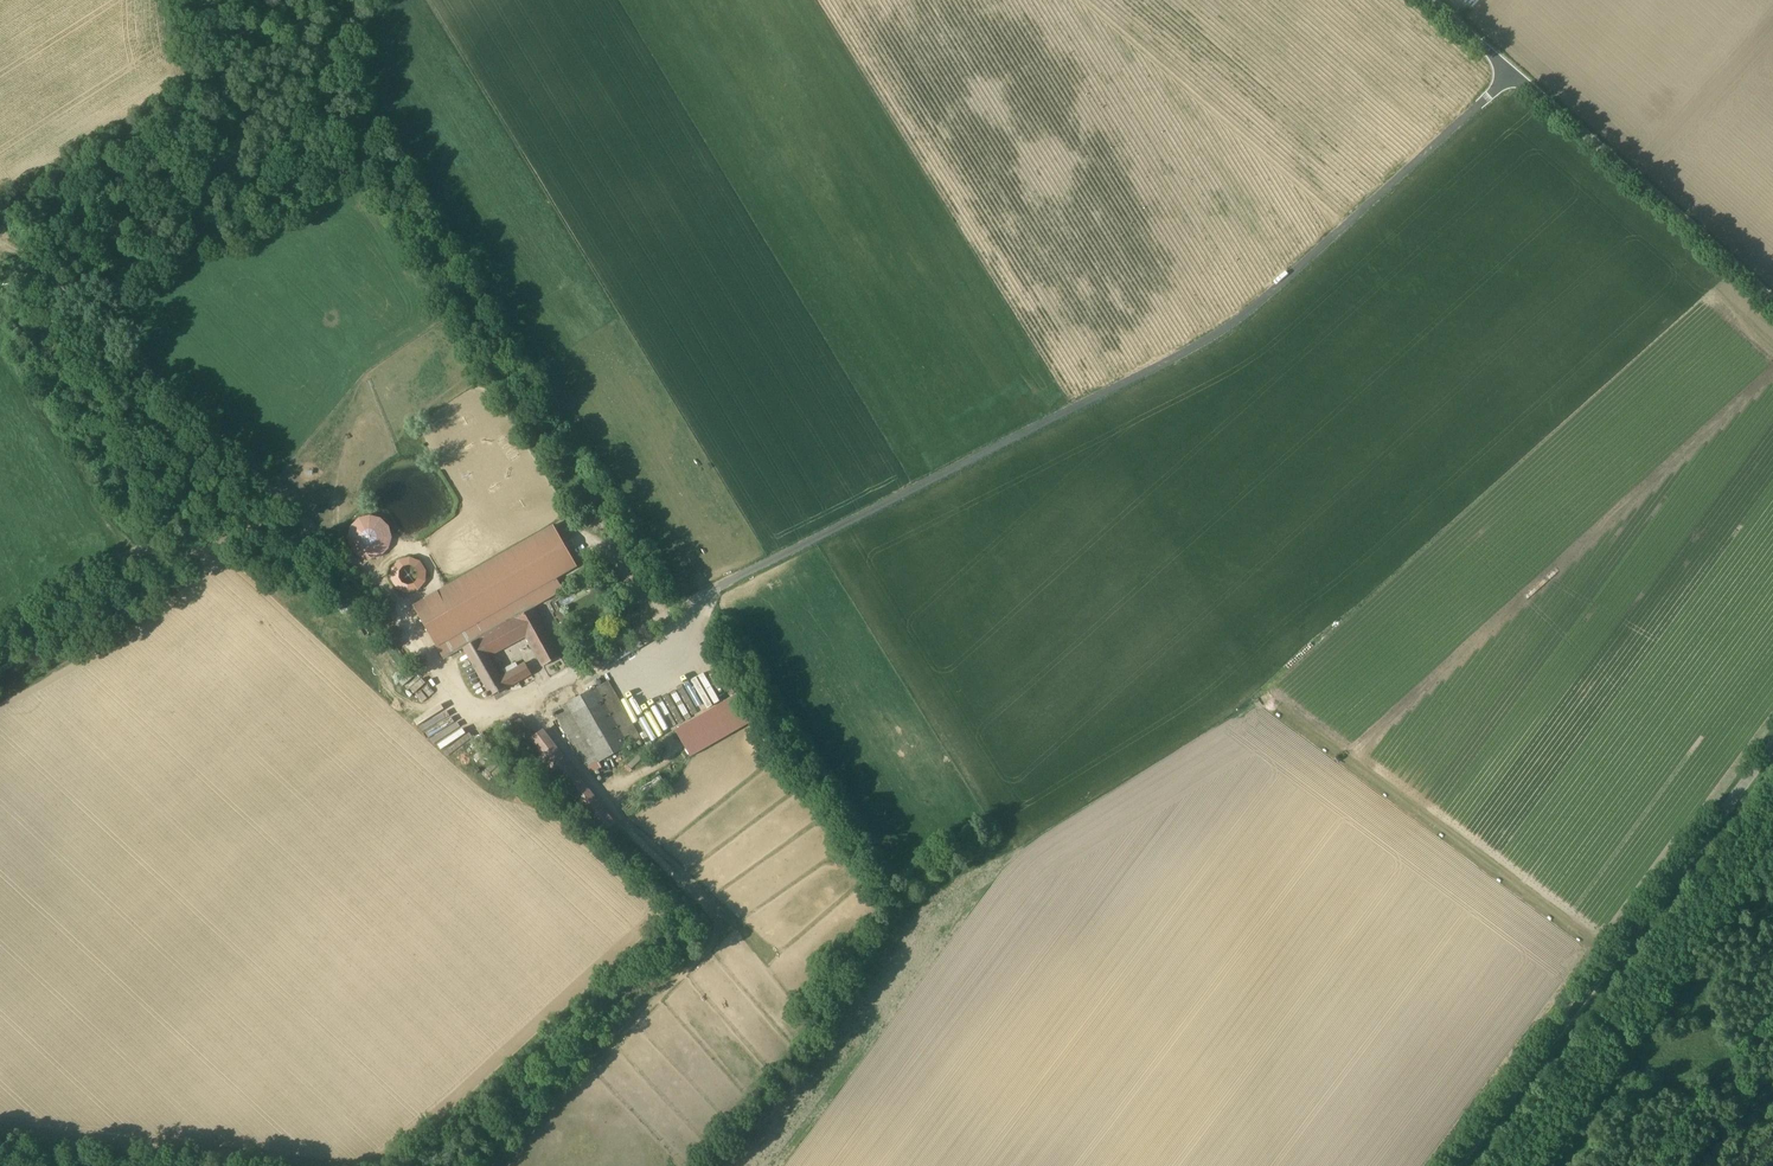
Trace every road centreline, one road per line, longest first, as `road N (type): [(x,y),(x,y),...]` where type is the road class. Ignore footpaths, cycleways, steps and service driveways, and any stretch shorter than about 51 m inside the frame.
road 1 (unclassified): [(219,550),(251,579),(332,602),(468,712),(484,709),(1191,348),(1238,319),(1512,75)]
road 2 (unclassified): [(1456,1165),(1772,746)]
road 3 (unclassified): [(1772,299),(1512,75)]

